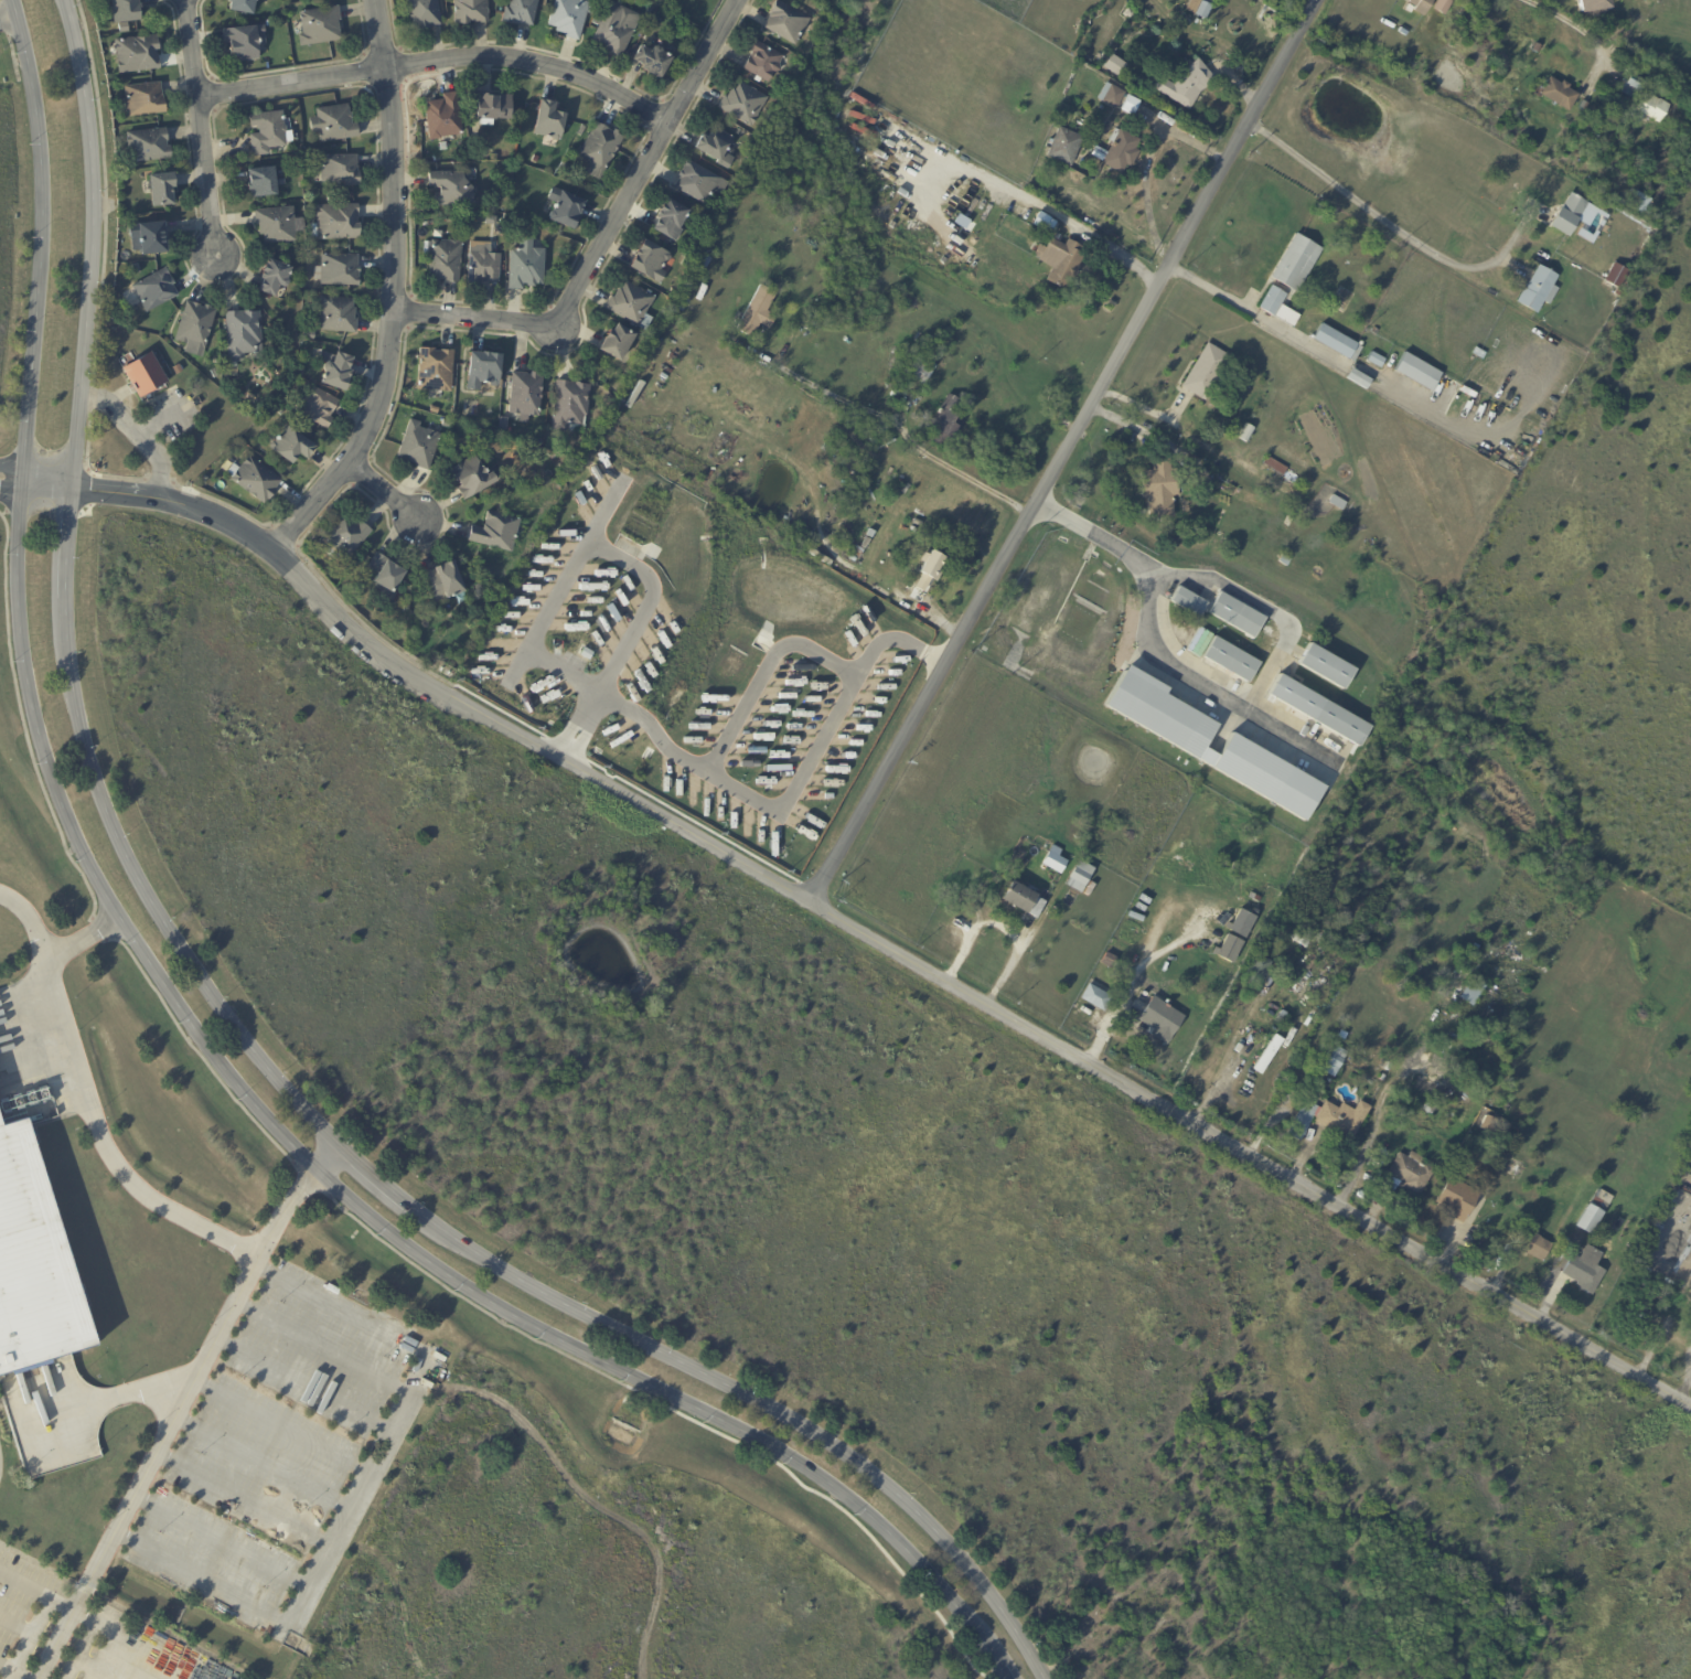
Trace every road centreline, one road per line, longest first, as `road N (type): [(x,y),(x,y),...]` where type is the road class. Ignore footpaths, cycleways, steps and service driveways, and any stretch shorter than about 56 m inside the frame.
road 1 (secondary): [(12,0),(43,161),(13,620),(33,735),(117,923),(200,1041),(313,1172),(385,1232),(462,1287),(785,1455),(844,1496),(980,1626),(1013,1678)]
road 2 (secondary): [(1044,1678),(1008,1617),(948,1542),(820,1433),(601,1324),(453,1241),(392,1196),(277,1082),(157,913),(99,798),(60,606),(99,231),(92,128),(65,0)]
road 3 (tertiary): [(74,488),(132,494),(232,524),(291,566),(347,628),(454,704),(1690,1407)]
road 4 (residential): [(809,902),(1318,0)]
road 5 (residential): [(372,0),(383,71),(387,320),(375,408),(345,467),(270,552)]
road 6 (residential): [(387,320),(554,327),(731,0)]
road 7 (residential): [(661,119),(544,69),(494,63),(200,97)]
road 8 (residential): [(186,0),(214,261)]

